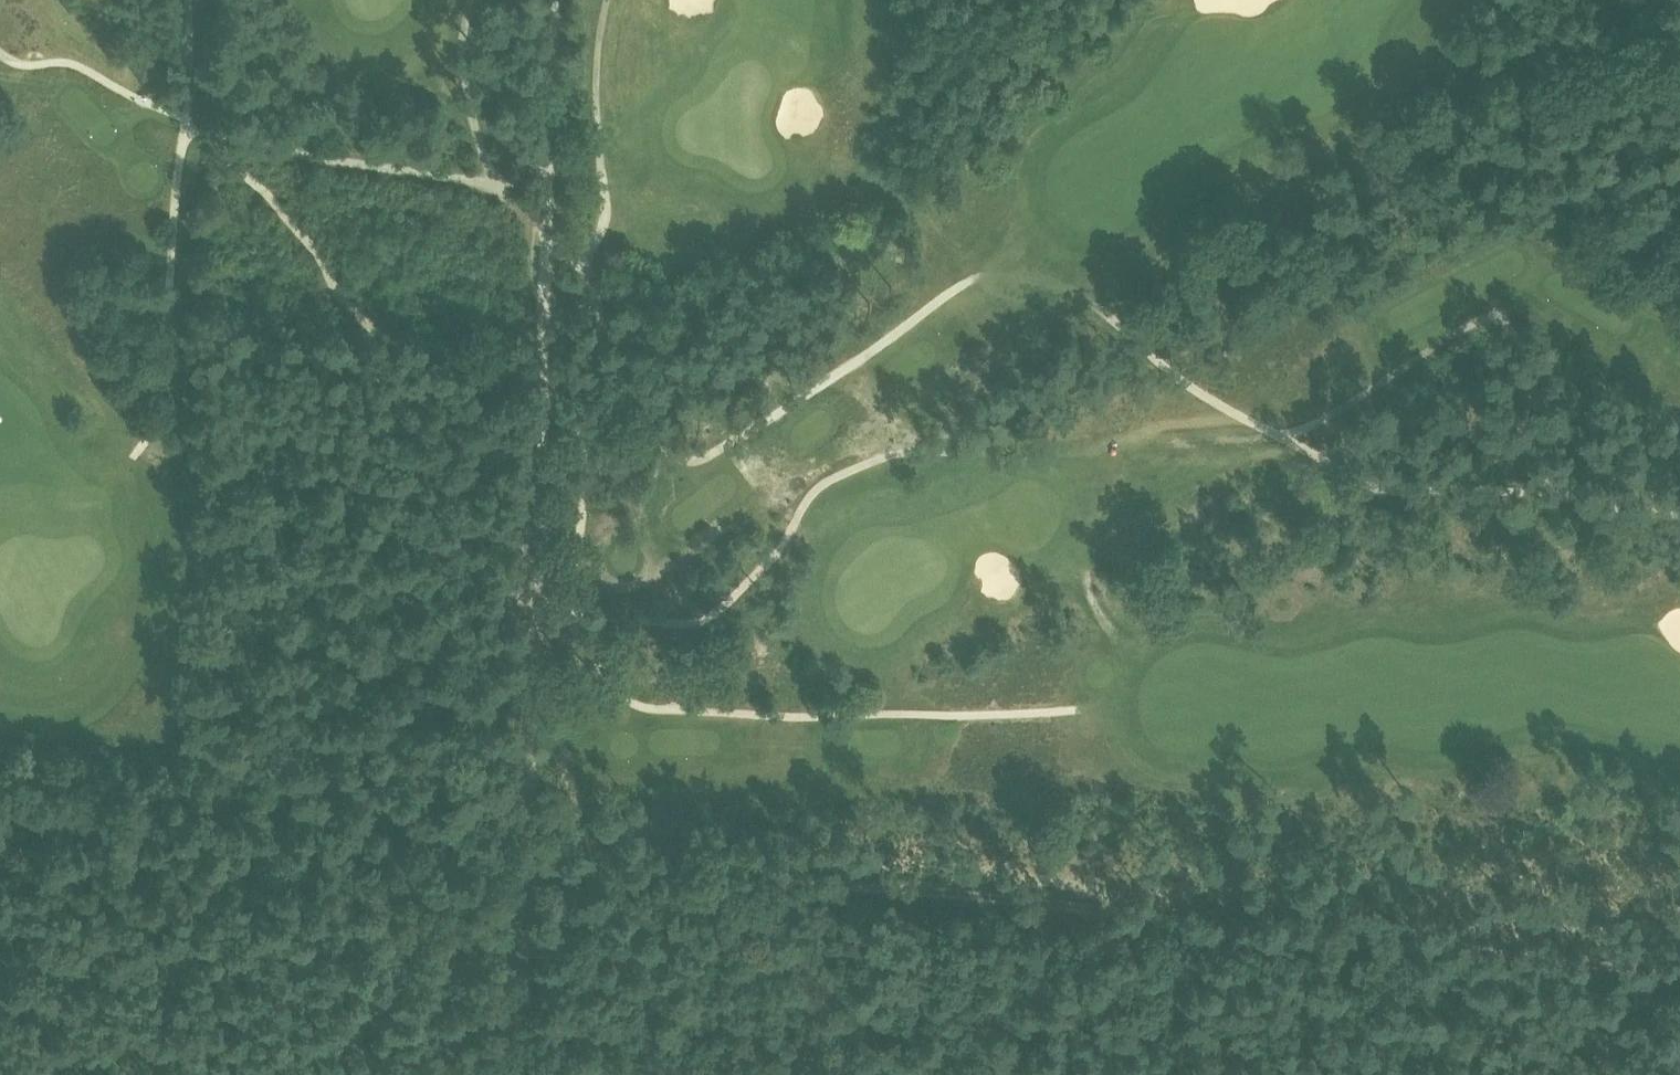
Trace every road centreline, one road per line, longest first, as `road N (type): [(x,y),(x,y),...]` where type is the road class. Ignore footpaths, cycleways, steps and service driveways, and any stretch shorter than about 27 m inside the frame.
road 1 (track): [(1679,970),(880,884),(530,859)]
road 2 (track): [(530,859),(562,0)]
road 3 (track): [(530,859),(0,804)]
road 4 (track): [(523,1074),(530,859)]

